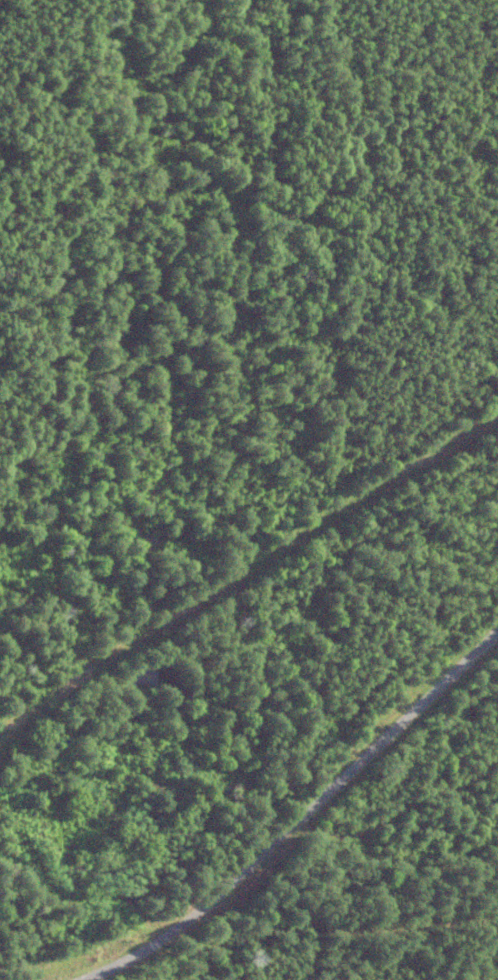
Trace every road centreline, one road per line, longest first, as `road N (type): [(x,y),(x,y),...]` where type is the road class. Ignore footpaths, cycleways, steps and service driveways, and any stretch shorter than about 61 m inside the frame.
road 1 (residential): [(39,979),(195,880),(497,604)]

